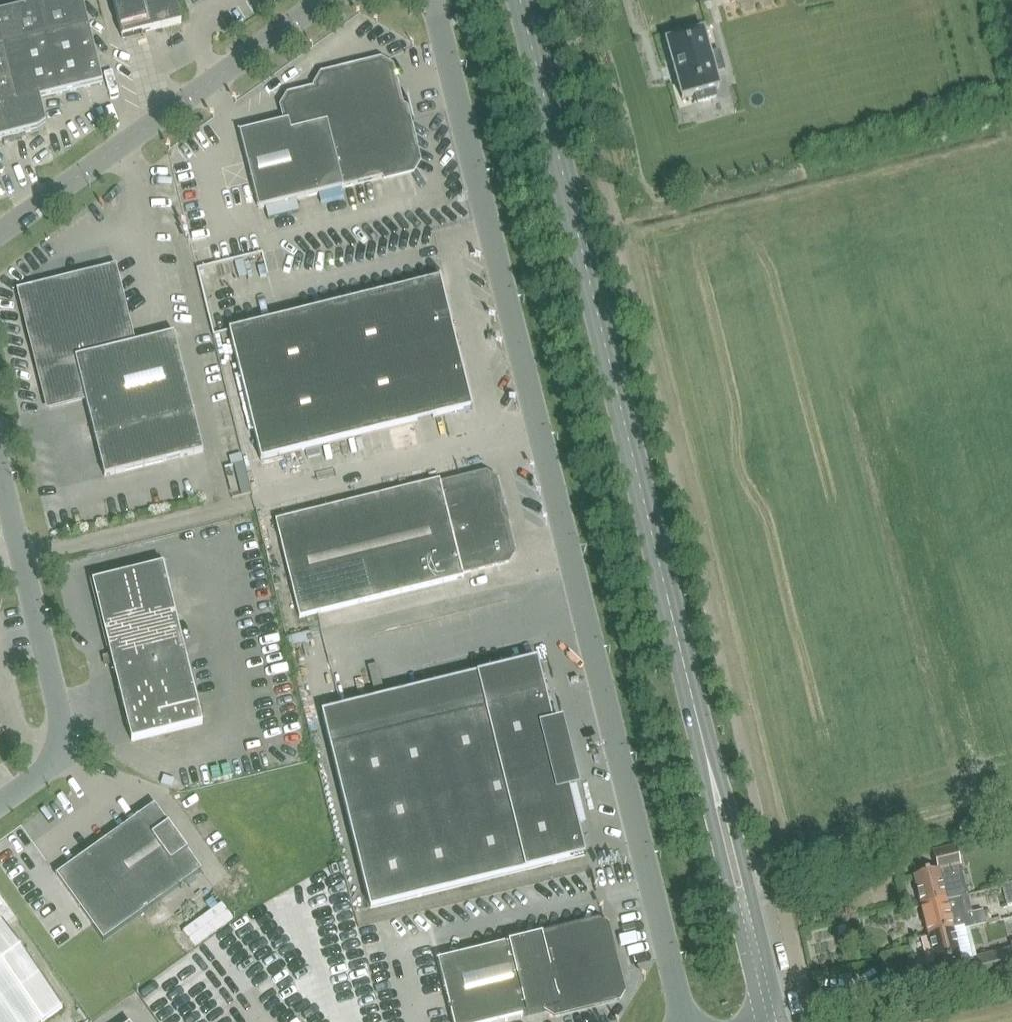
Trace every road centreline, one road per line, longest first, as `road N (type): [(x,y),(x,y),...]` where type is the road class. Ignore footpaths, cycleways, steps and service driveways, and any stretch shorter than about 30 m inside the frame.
road 1 (unclassified): [(685,1021),(434,0)]
road 2 (secondary): [(708,764),(520,0)]
road 3 (unclassified): [(0,231),(329,0)]
road 4 (unclassified): [(0,804),(69,754),(0,470)]
road 5 (secondary): [(781,1021),(730,808),(708,764)]
road 6 (secondary): [(708,764),(703,776),(762,1021)]

